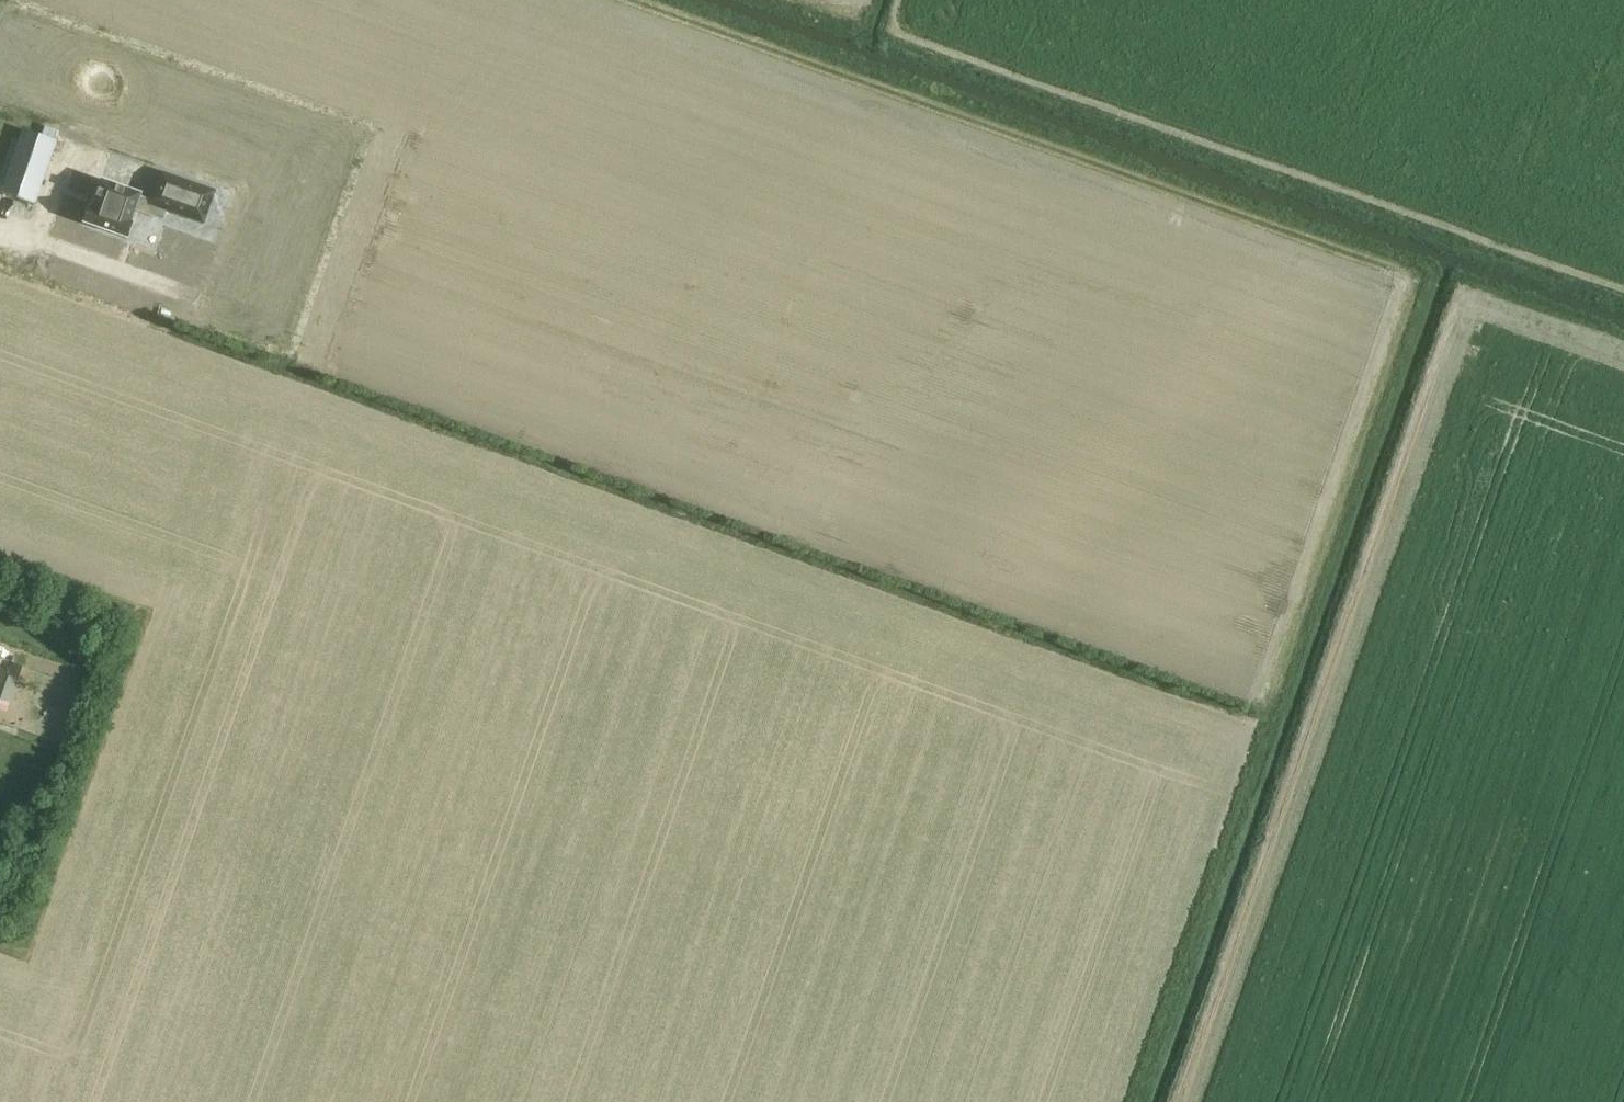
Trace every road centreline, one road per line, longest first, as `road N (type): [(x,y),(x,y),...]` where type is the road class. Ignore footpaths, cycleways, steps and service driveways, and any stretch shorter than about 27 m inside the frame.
road 1 (track): [(29,970),(157,611)]
road 2 (track): [(157,611),(0,554)]

